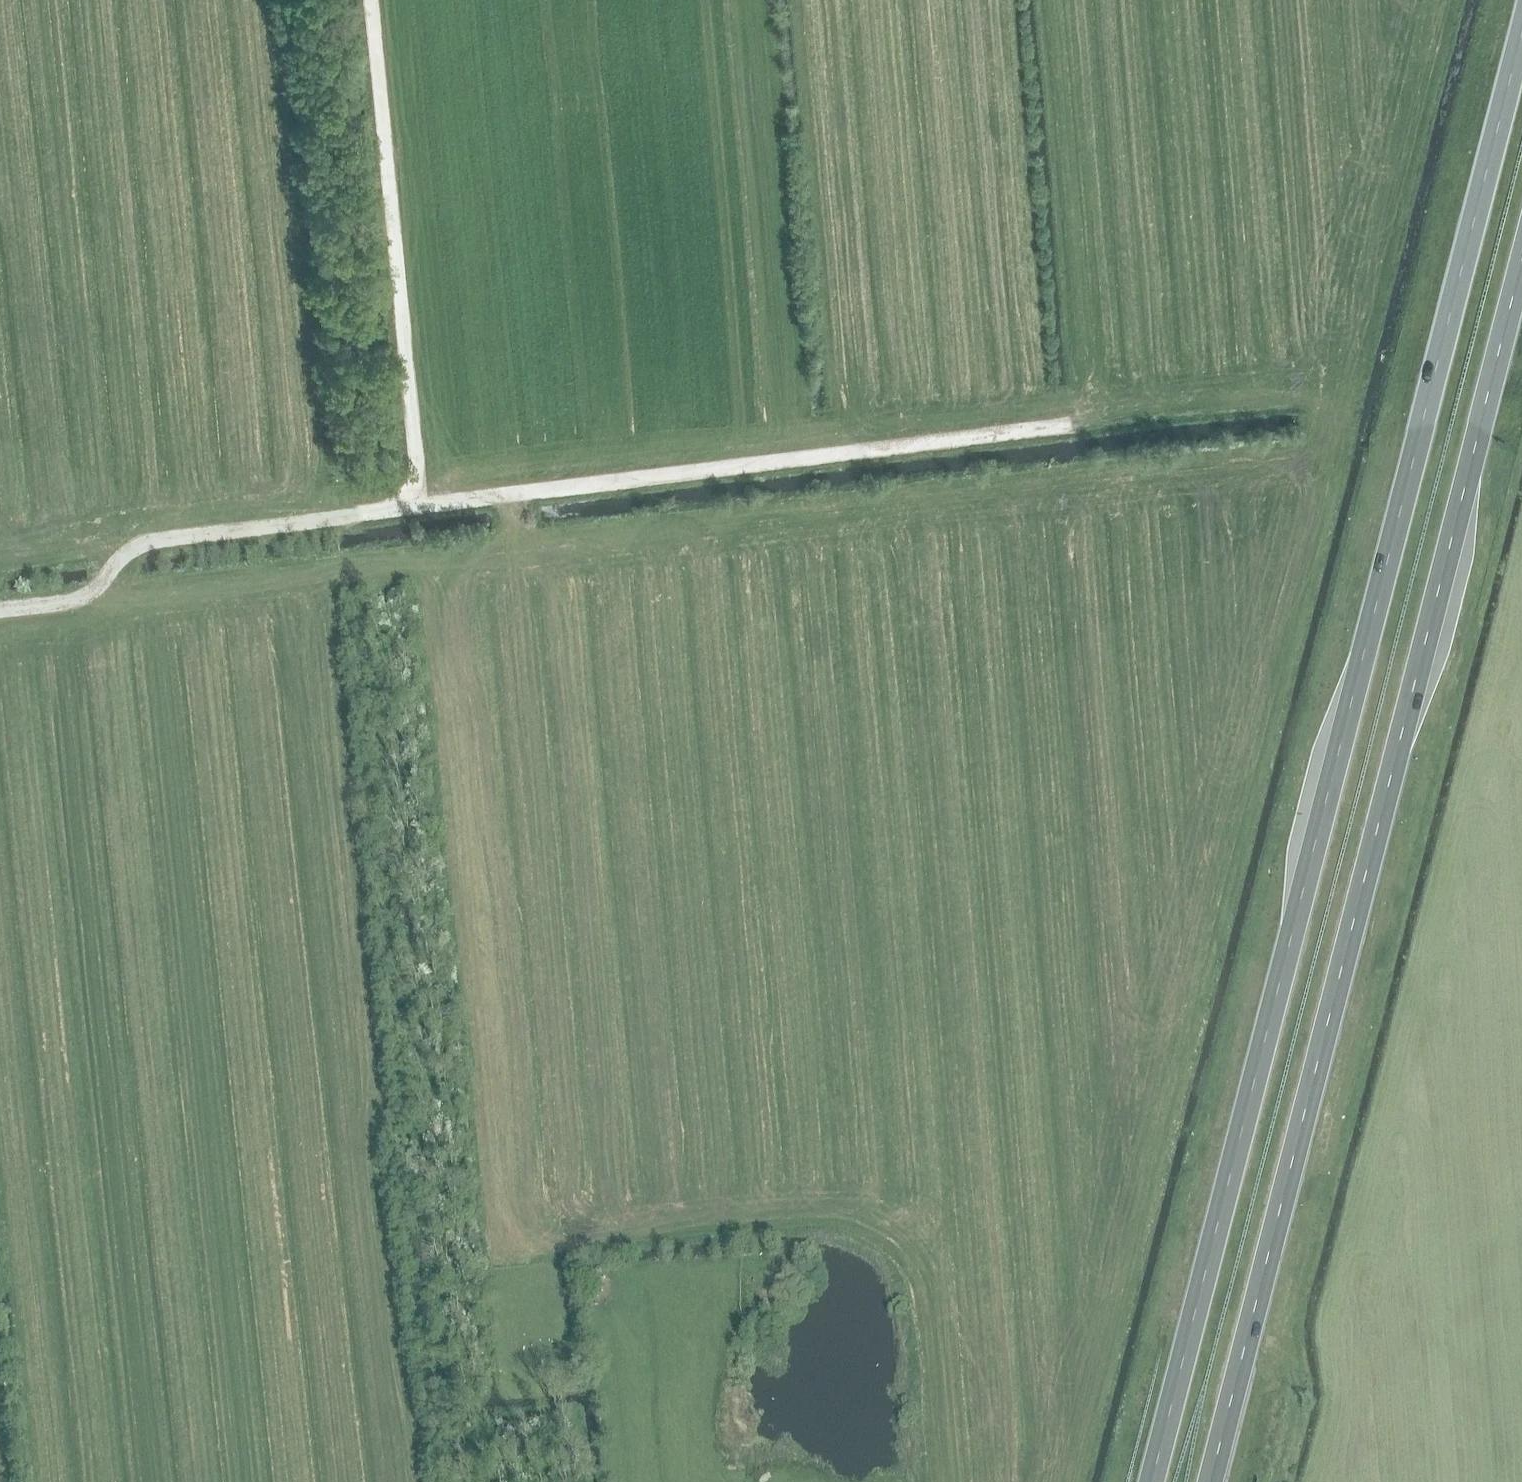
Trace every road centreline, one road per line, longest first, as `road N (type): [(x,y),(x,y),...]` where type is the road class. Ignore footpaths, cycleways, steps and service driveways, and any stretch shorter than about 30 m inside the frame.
road 1 (trunk): [(1521,31),(1150,1481)]
road 2 (trunk): [(1210,1481),(1521,262)]
road 3 (track): [(1069,425),(158,538),(136,544),(82,597),(0,610)]
road 4 (track): [(371,0),(417,474),(411,499),(391,510)]
road 5 (track): [(64,602),(503,548),(515,534),(513,495)]
road 6 (track): [(584,1481),(571,1415),(445,1423)]
road 7 (track): [(613,1481),(593,1300)]

